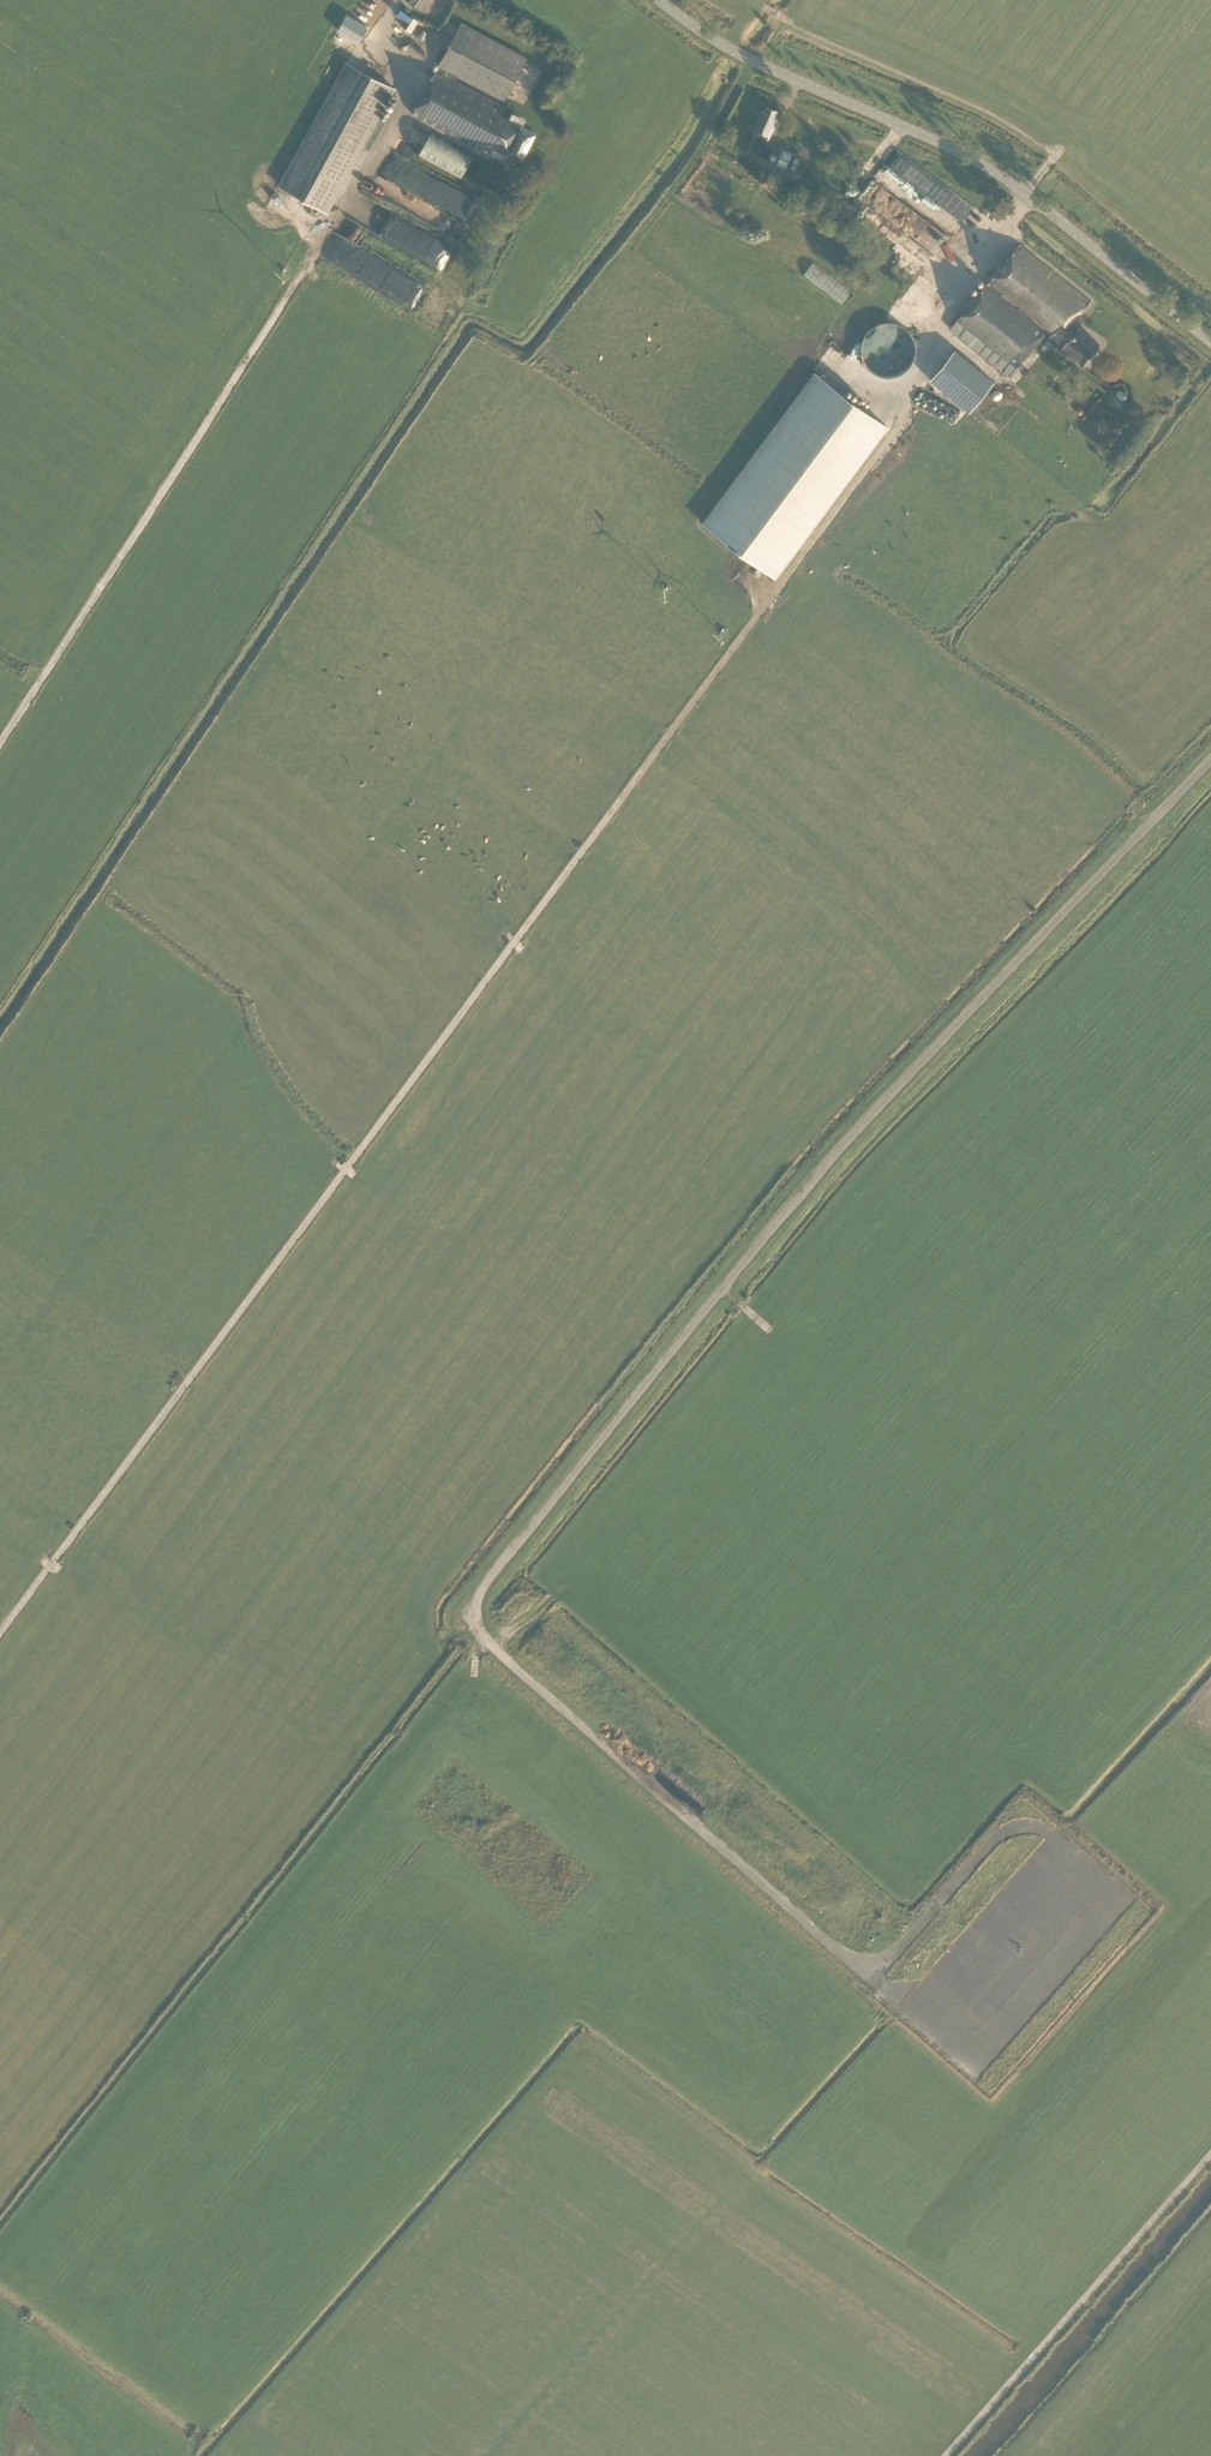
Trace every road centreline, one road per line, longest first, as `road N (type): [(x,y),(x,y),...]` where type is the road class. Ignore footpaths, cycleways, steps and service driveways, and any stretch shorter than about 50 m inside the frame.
road 1 (tertiary): [(679,0),(752,53),(1028,187),(1210,333)]

